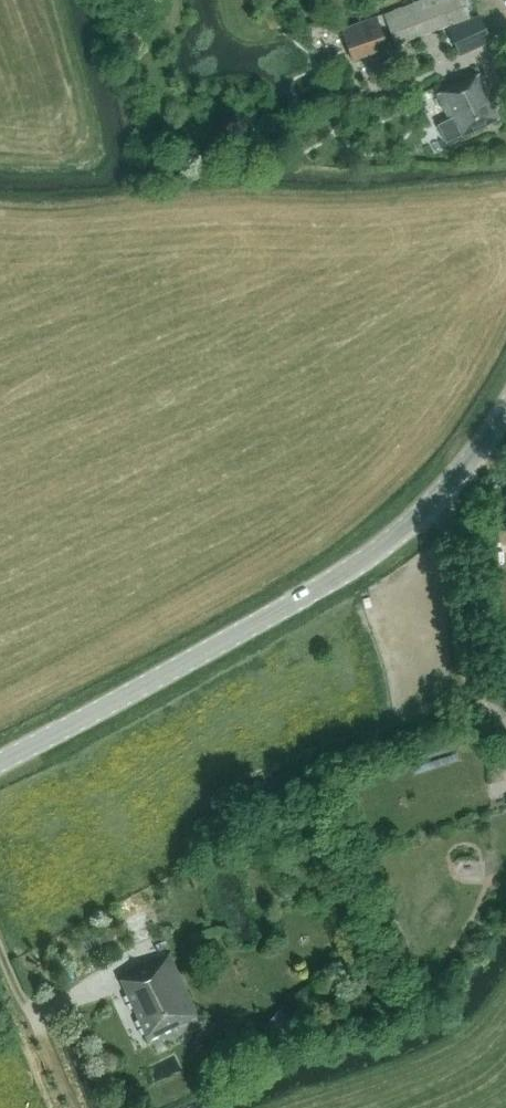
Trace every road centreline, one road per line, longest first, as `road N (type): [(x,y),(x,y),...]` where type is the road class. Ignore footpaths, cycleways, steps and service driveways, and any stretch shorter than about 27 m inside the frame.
road 1 (tertiary): [(0,760),(325,586),(400,534),(505,414)]

